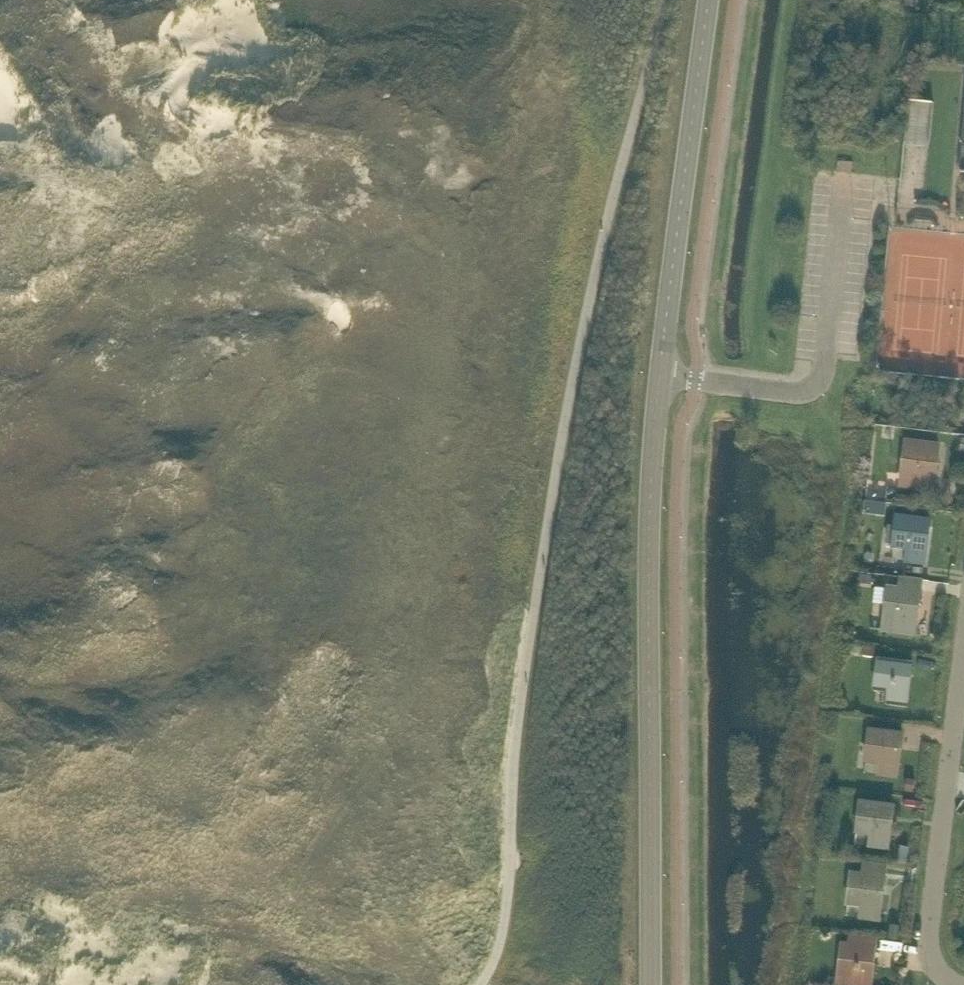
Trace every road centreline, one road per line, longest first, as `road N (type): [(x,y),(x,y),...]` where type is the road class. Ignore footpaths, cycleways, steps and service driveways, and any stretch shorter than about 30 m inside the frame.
road 1 (tertiary): [(651,984),(652,472),(709,0)]
road 2 (residential): [(963,630),(930,908),(929,957),(954,984)]

